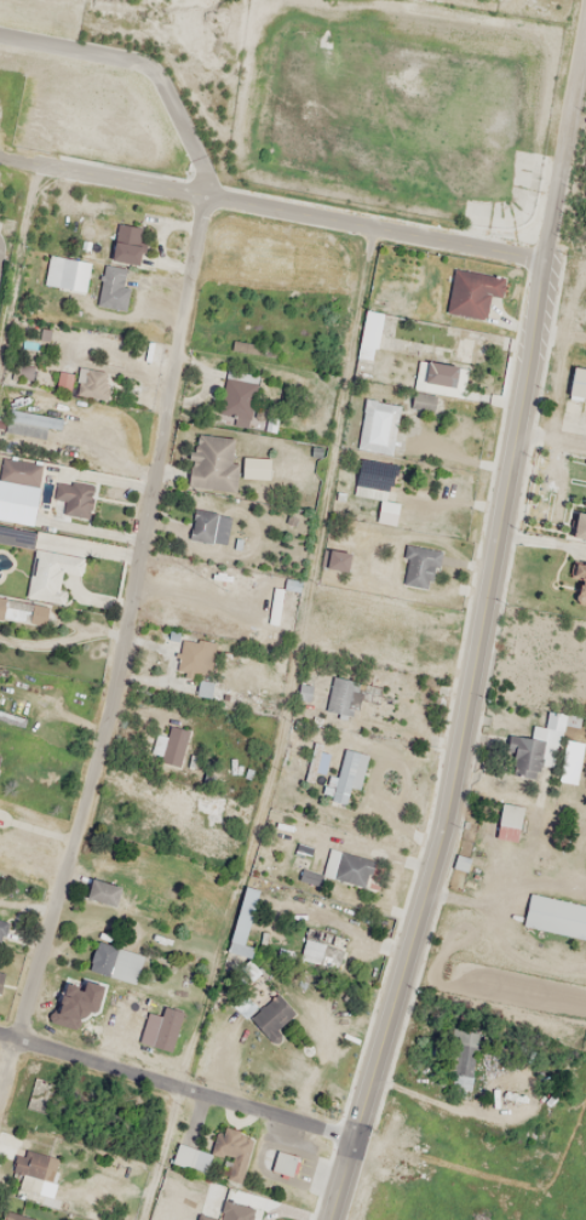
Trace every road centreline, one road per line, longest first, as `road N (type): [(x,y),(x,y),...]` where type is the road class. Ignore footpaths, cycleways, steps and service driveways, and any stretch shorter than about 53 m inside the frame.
road 1 (tertiary): [(331,1219),(436,846),(488,607),(585,22)]
road 2 (residential): [(0,1102),(108,711),(209,196)]
road 3 (residential): [(4,159),(547,259)]
road 4 (residential): [(0,1032),(356,1135)]

